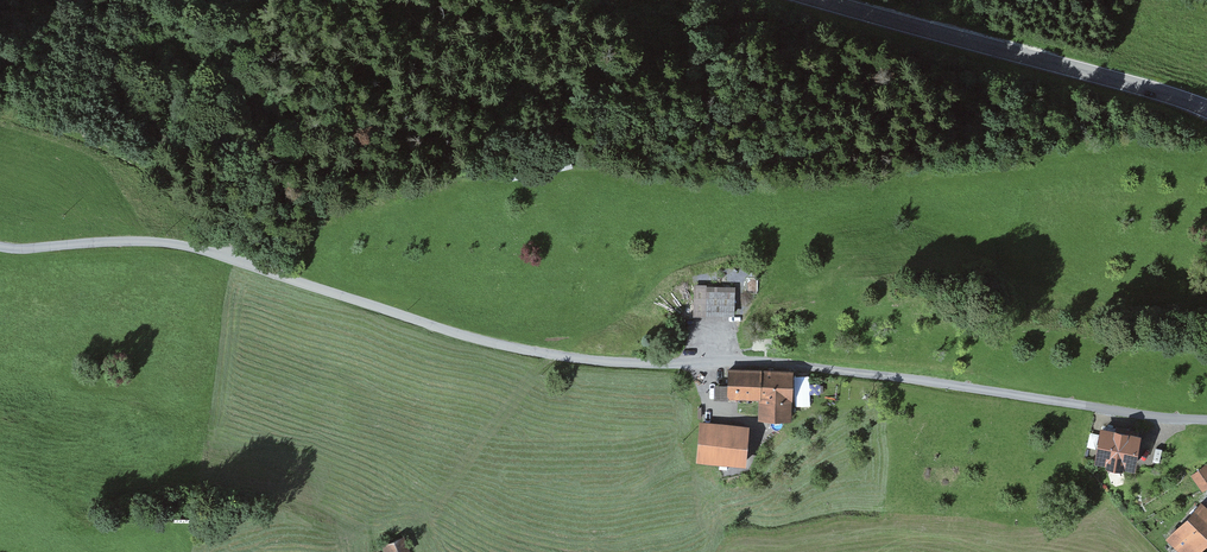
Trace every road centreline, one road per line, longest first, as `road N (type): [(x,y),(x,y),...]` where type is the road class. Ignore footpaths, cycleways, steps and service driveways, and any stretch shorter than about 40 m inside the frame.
road 1 (unclassified): [(1206,419),(786,364),(549,357),(495,347),(210,250),(0,246)]
road 2 (tertiary): [(1206,110),(821,0)]
road 3 (track): [(0,269),(201,276),(238,260)]

